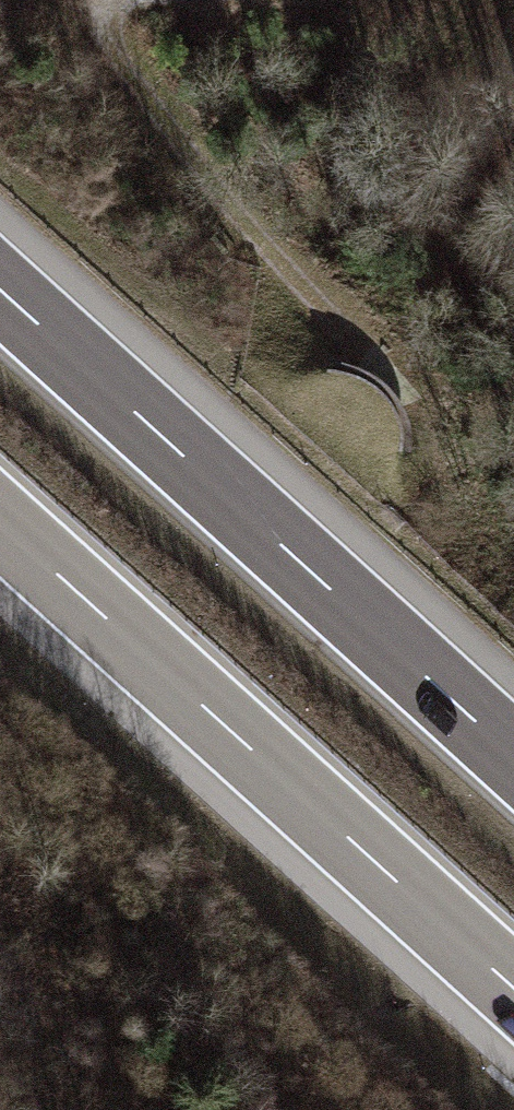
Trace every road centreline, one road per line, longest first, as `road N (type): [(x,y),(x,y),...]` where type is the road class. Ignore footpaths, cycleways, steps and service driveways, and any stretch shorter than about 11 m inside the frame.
road 1 (motorway): [(0,526),(513,993)]
road 2 (motorway): [(513,756),(0,291)]
road 3 (track): [(87,0),(130,77),(214,185),(365,353)]

